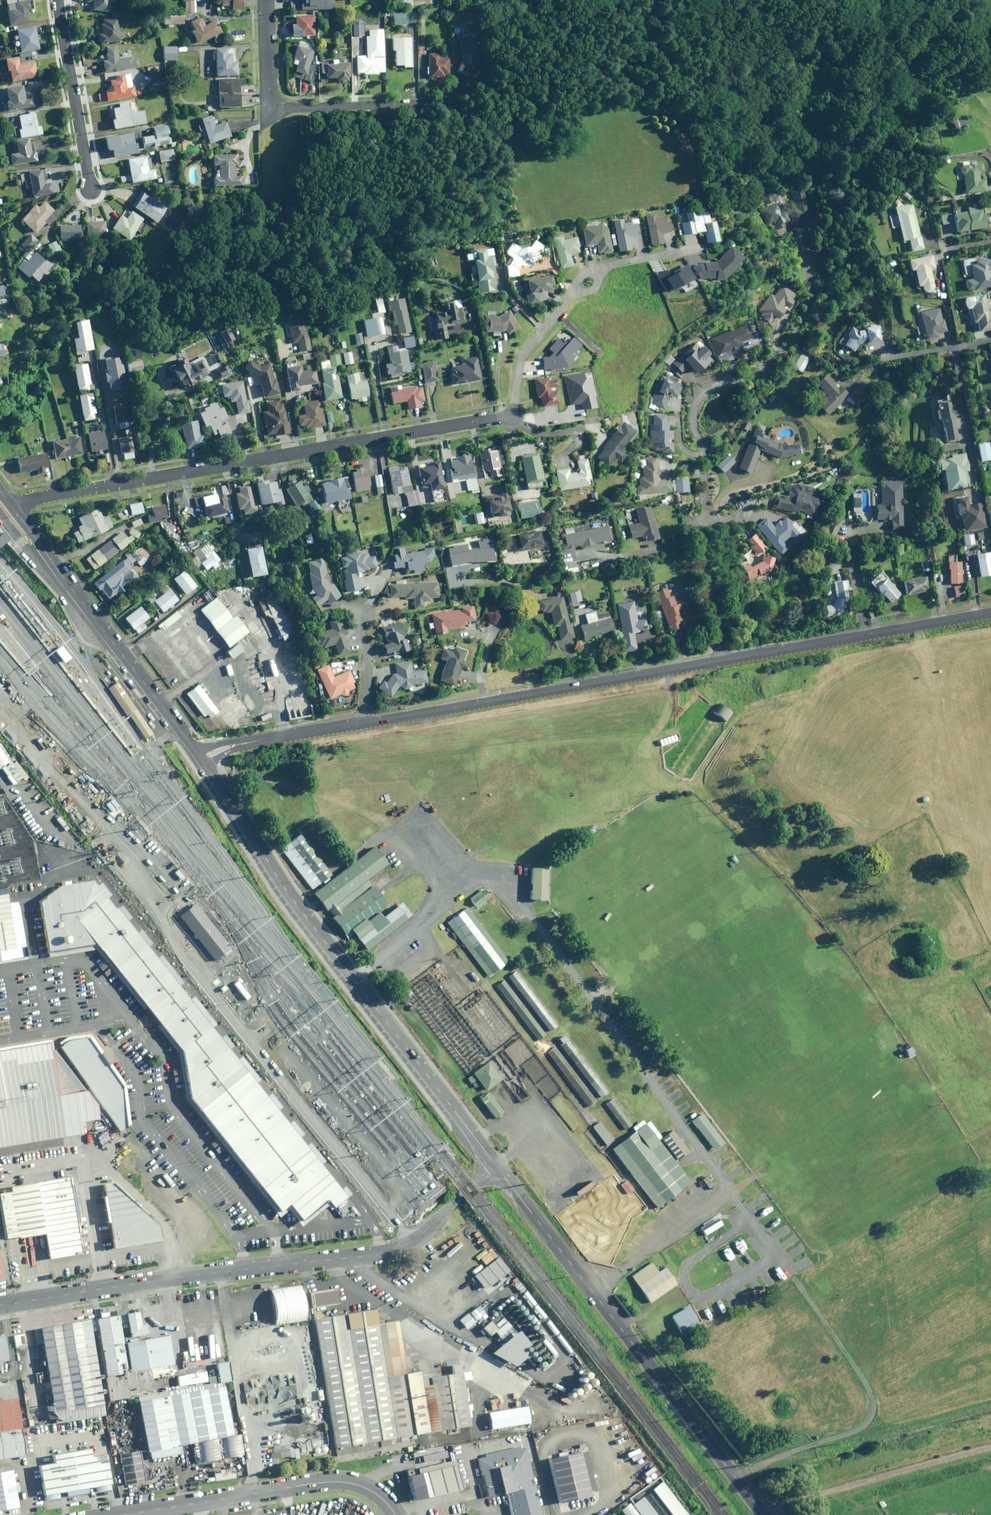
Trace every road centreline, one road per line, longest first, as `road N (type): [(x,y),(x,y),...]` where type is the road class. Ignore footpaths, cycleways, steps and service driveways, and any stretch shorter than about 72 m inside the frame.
road 1 (residential): [(497,1167),(413,1240),(381,1254),(0,1306)]
road 2 (residential): [(514,414),(8,502)]
road 3 (unclassified): [(203,758),(296,905),(497,1167)]
road 4 (residential): [(807,262),(815,292),(786,346),(700,398),(697,410),(694,428),(705,453),(702,541),(718,661)]
road 5 (unclassified): [(497,1167),(763,1514)]
road 6 (track): [(721,1194),(741,1205),(875,1399),(864,1426),(731,1474)]
road 7 (residential): [(8,502),(203,758)]
road 8 (residential): [(117,1514),(341,1481),(376,1493),(396,1514)]
road 9 (residential): [(718,661),(990,613)]
road 10 (residential): [(487,701),(718,661)]
road 11 (residential): [(92,190),(60,0)]
road 12 (track): [(386,831),(334,797),(257,774),(212,771)]
road 13 (residential): [(456,105),(270,108)]
road 14 (residential): [(203,758),(233,745),(364,724)]
road 15 (residential): [(579,285),(518,358),(514,414)]
road 16 (residential): [(364,724),(487,701)]
road 17 (residential): [(487,701),(482,656),(519,586)]

